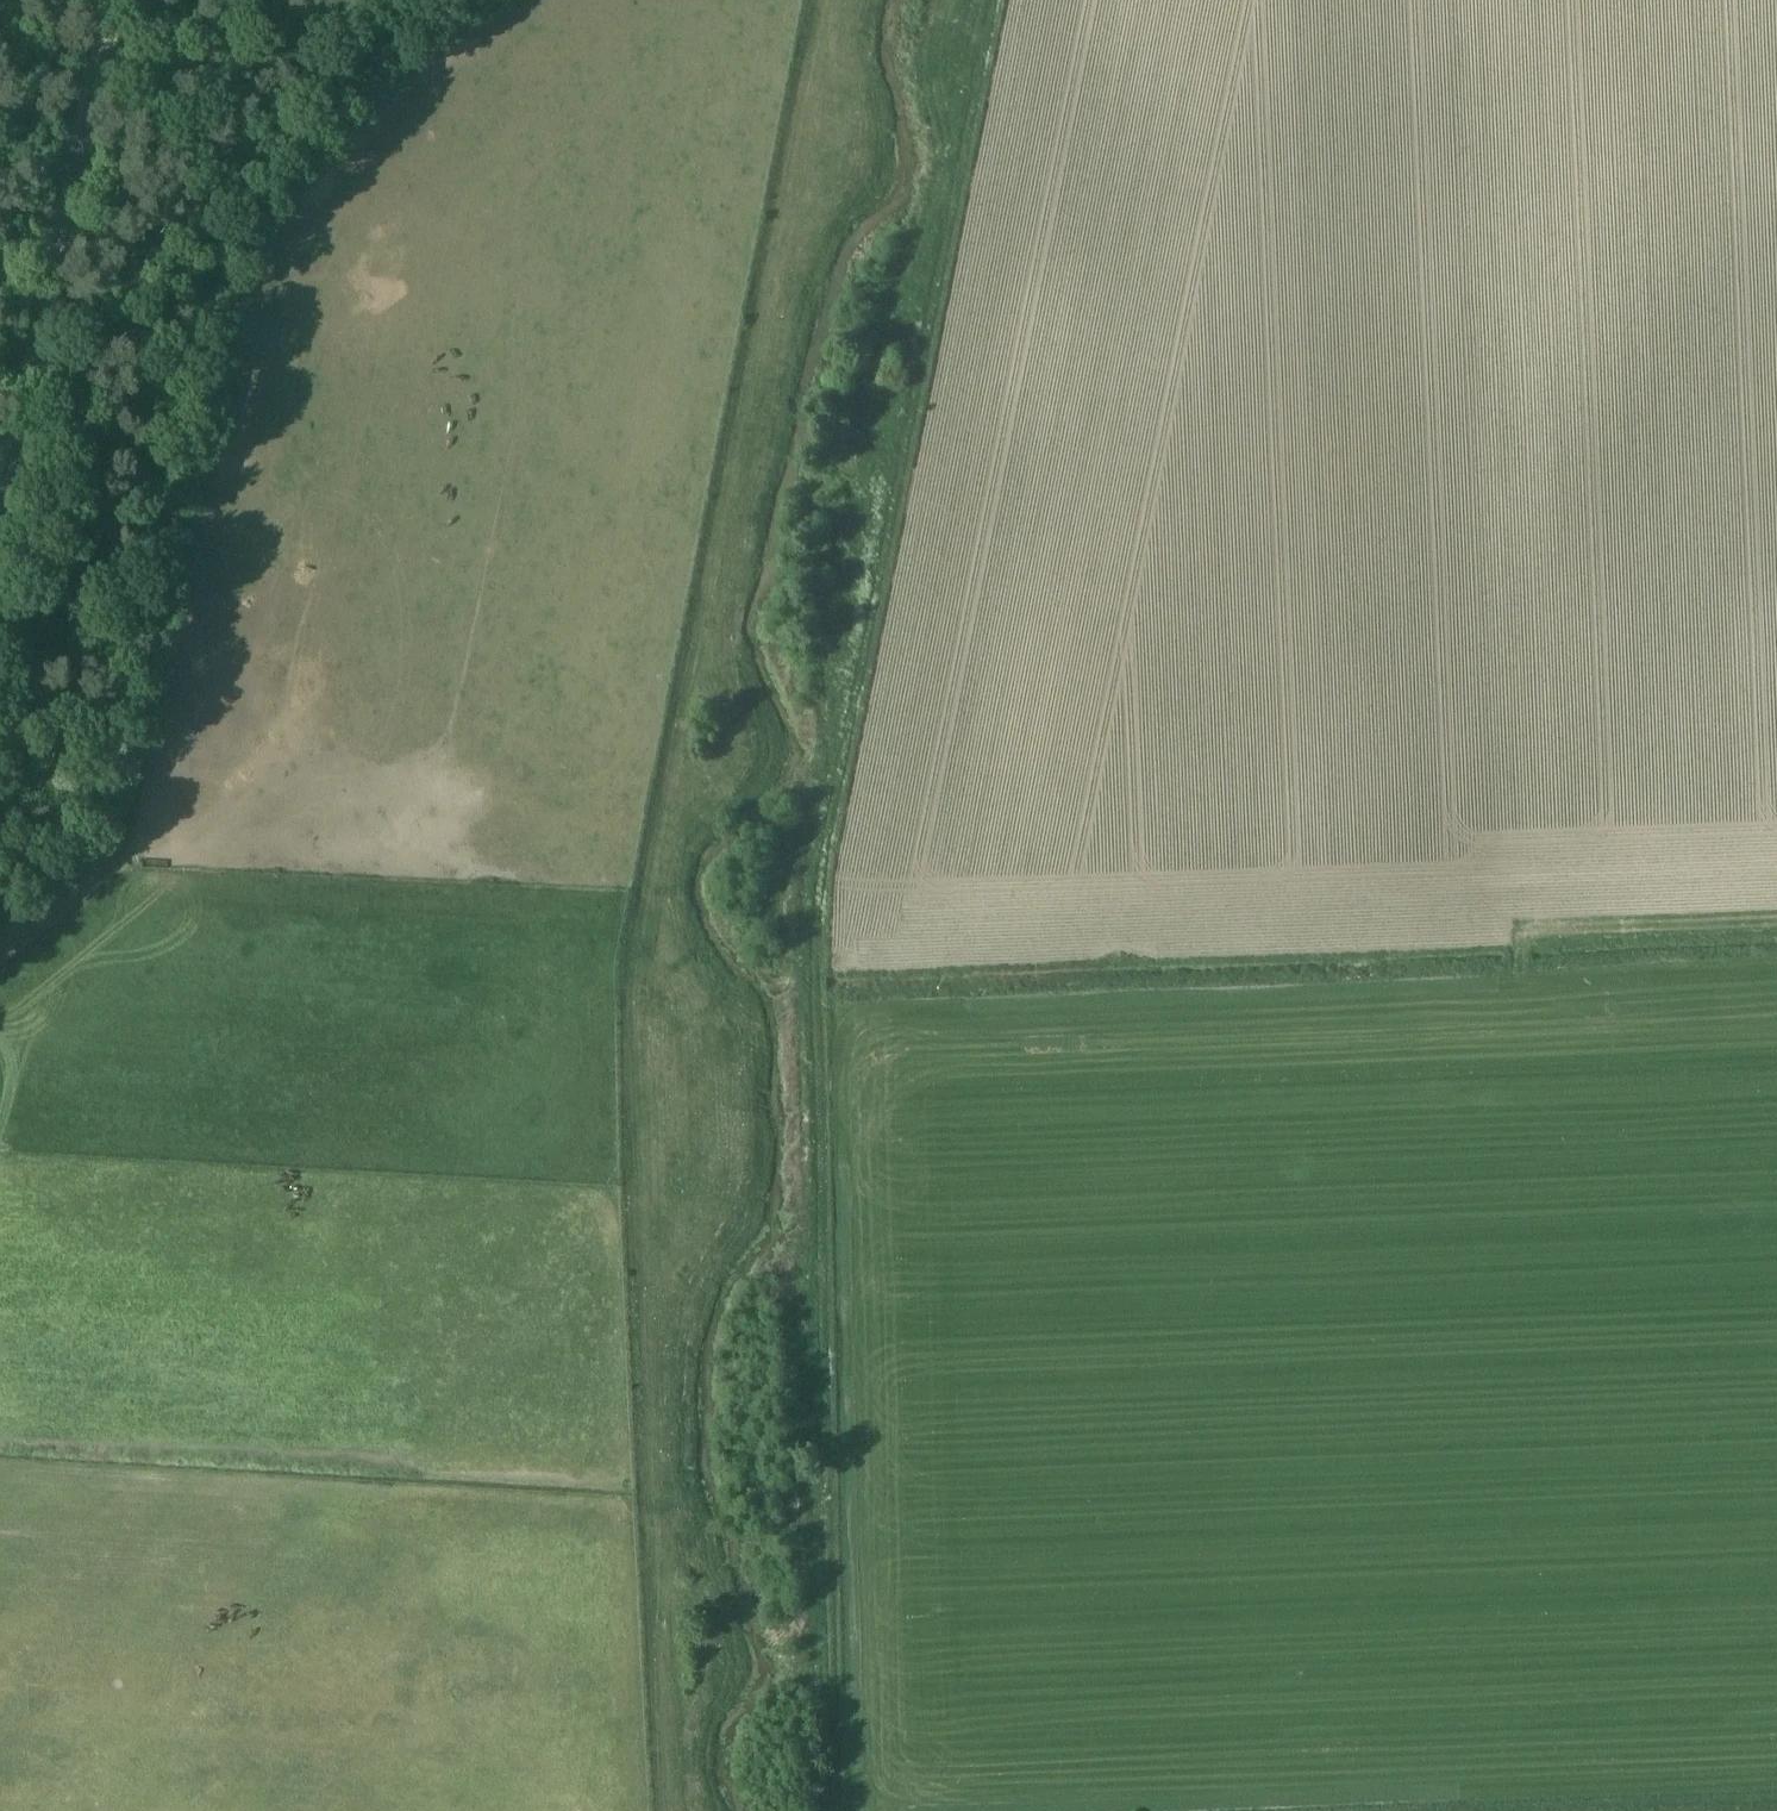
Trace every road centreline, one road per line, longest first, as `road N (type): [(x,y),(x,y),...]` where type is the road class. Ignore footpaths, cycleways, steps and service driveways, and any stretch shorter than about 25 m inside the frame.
road 1 (unclassified): [(0,503),(106,0)]
road 2 (track): [(1533,939),(1776,930)]

